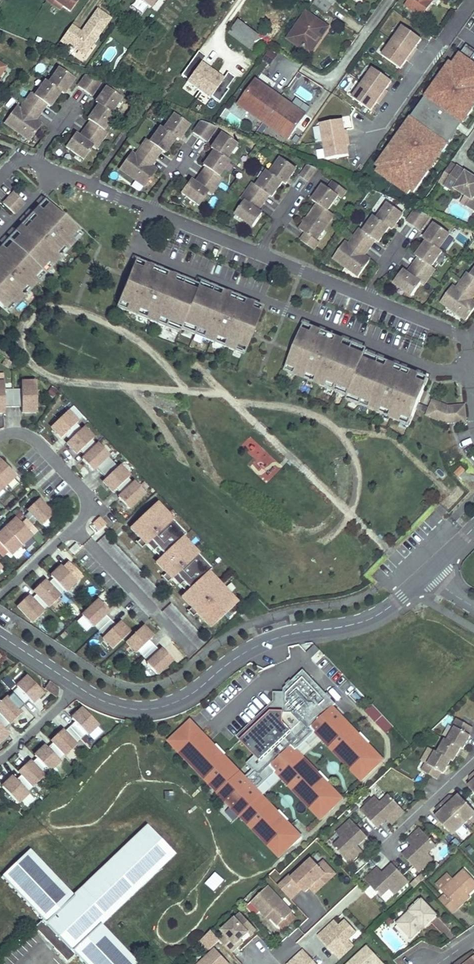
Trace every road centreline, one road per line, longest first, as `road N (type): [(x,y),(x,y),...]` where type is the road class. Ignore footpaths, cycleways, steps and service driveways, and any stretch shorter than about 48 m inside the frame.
road 1 (residential): [(76,685),(126,707),(163,707),(271,640),(380,614),(432,573)]
road 2 (residential): [(0,436),(40,443),(90,504),(88,515),(0,596)]

